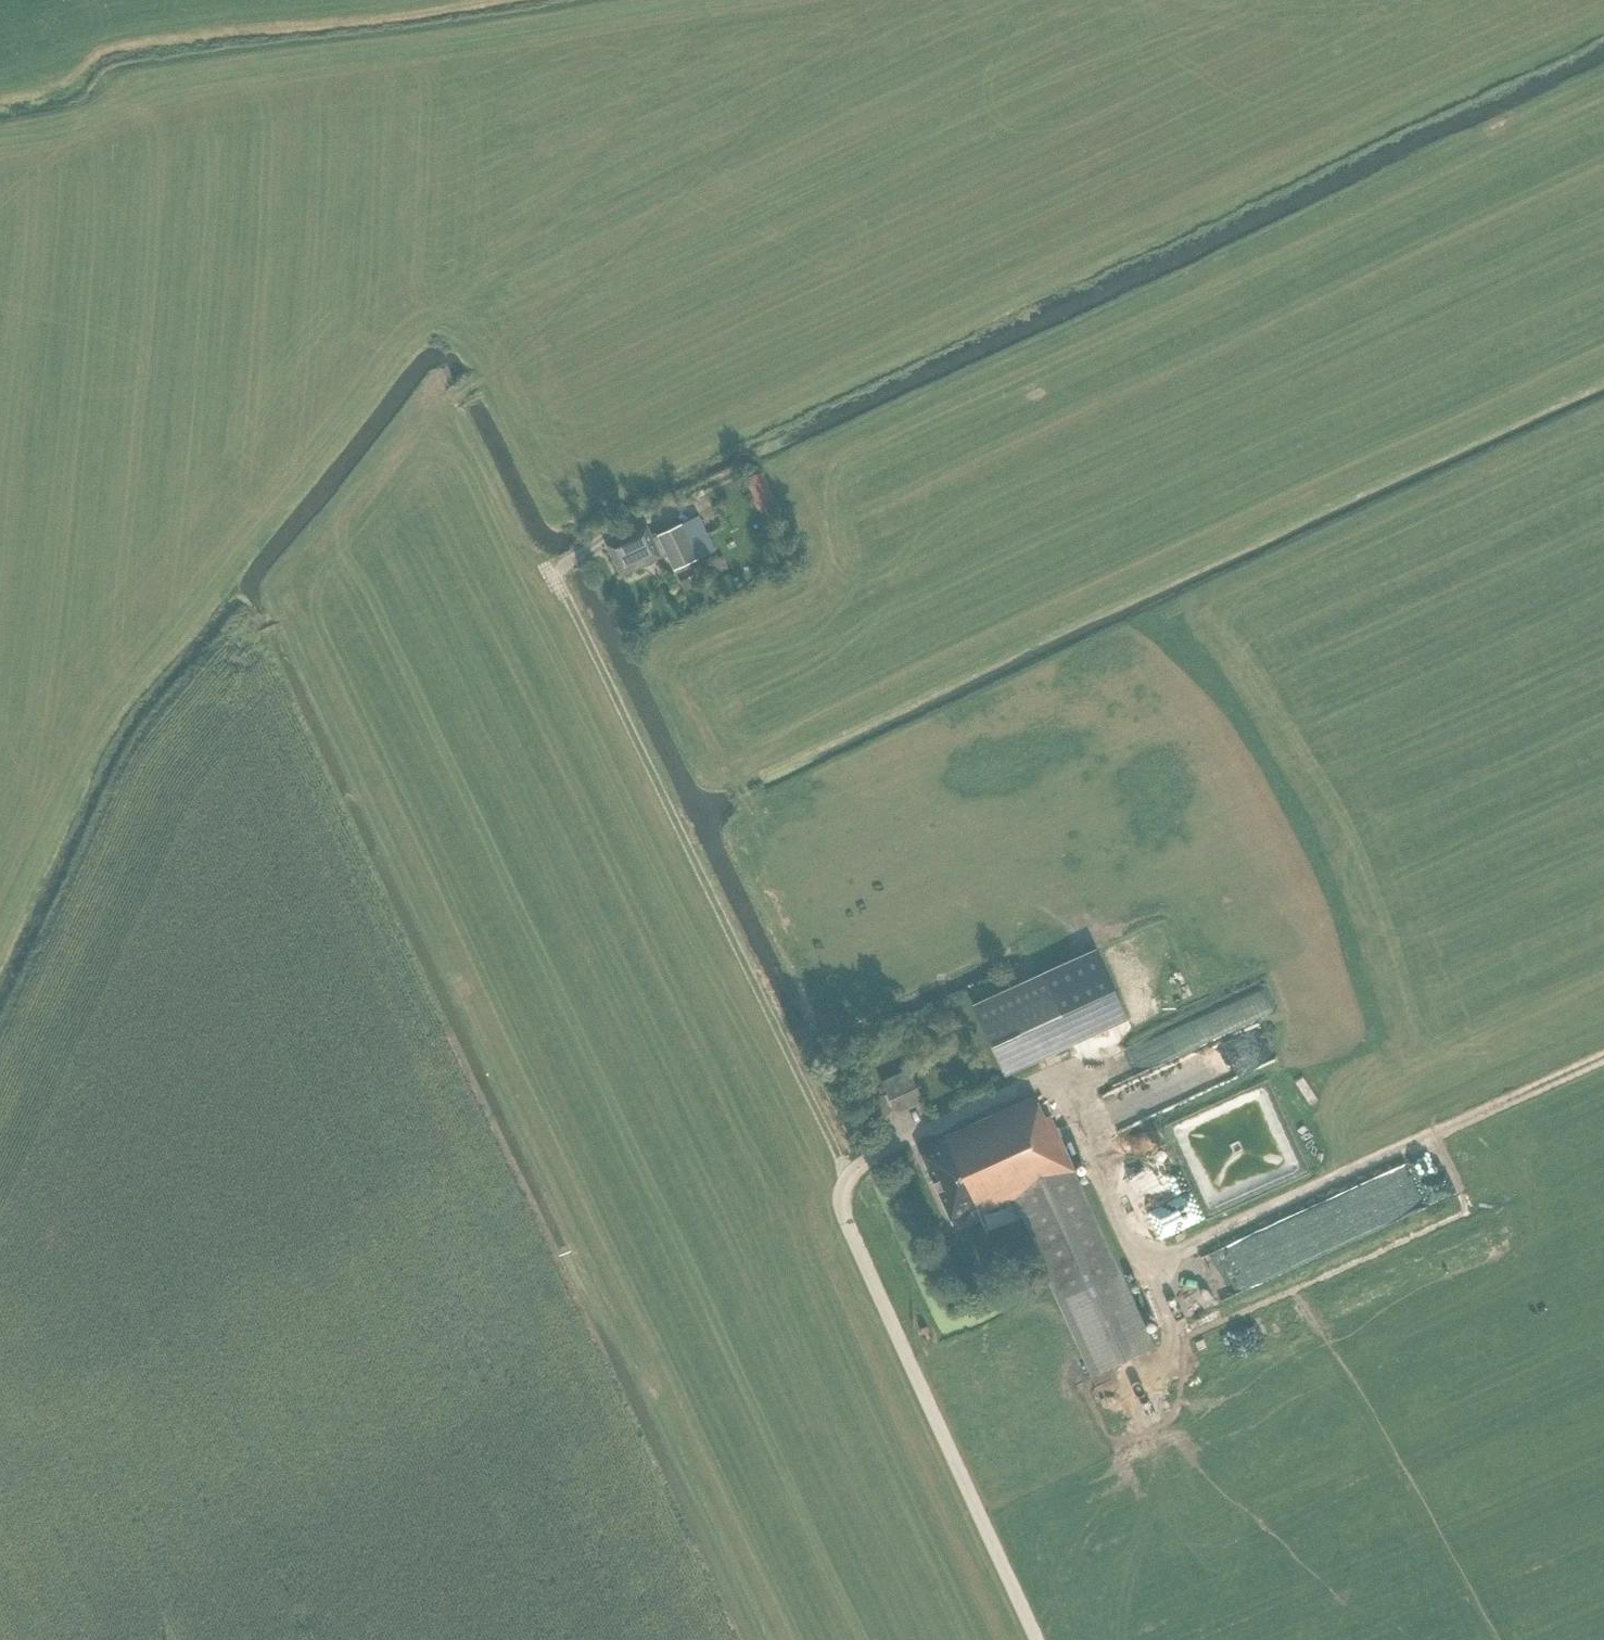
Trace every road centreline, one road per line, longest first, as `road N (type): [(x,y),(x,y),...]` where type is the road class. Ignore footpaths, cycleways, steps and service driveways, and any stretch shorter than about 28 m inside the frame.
road 1 (track): [(846,1167),(543,563),(523,558),(453,405)]
road 2 (unclassified): [(1037,1639),(848,1227),(846,1167)]
road 3 (track): [(1141,1263),(1603,1056)]

